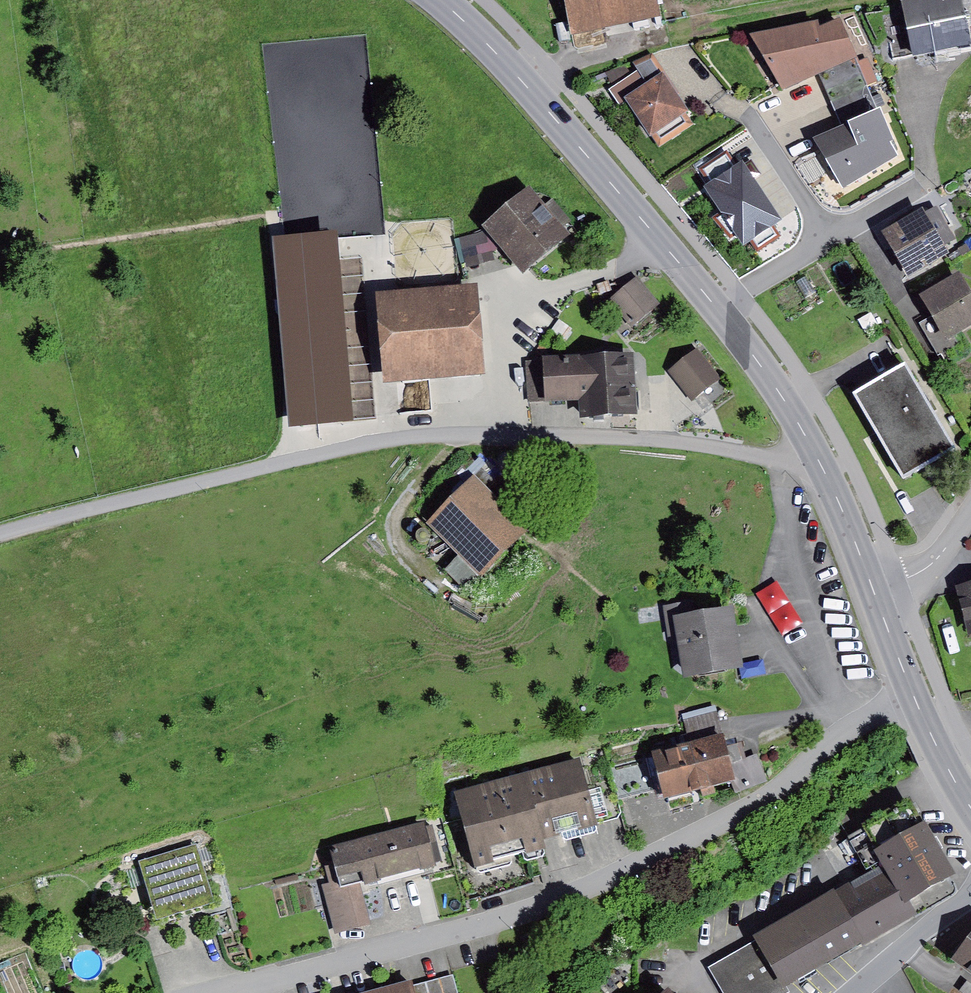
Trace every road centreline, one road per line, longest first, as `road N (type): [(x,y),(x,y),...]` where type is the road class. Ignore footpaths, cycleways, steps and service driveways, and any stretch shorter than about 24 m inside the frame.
road 1 (unclassified): [(0,534),(270,465),(432,434),(688,443),(818,460)]
road 2 (residential): [(914,696),(873,710),(781,789),(701,838),(471,929),(229,992)]
road 3 (secondary): [(818,460),(716,307),(443,0)]
road 4 (residential): [(854,992),(970,903)]
road 5 (secondary): [(874,593),(818,460)]
road 6 (residential): [(874,593),(923,570),(970,511)]
road 7 (secondary): [(970,808),(914,696)]

